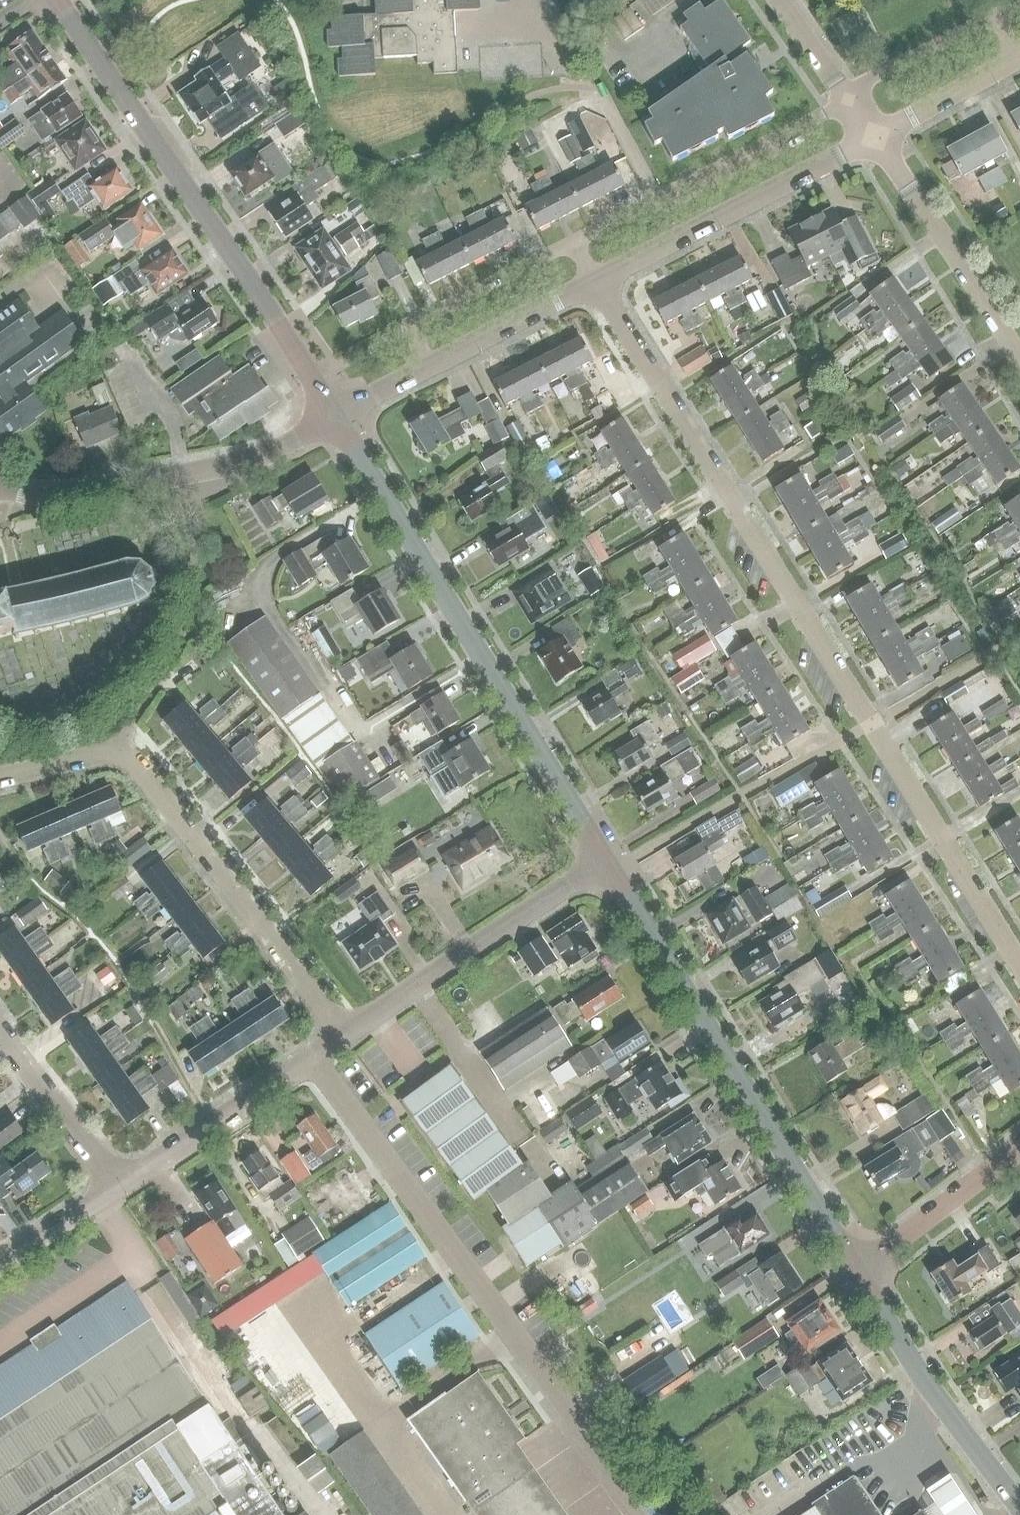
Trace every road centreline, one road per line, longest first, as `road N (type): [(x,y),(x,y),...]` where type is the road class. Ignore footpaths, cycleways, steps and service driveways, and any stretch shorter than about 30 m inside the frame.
road 1 (residential): [(1019,964),(599,283)]
road 2 (unclassified): [(644,1514),(310,1060)]
road 3 (tertiary): [(607,868),(339,417)]
road 4 (tertiary): [(339,417),(63,0)]
road 5 (residential): [(0,779),(102,754),(137,768),(344,1038)]
road 6 (tertiary): [(858,1268),(607,868)]
road 7 (residential): [(0,490),(46,500),(93,497),(272,453),(339,417)]
road 8 (residential): [(344,1038),(607,868)]
road 9 (residential): [(599,283),(875,138)]
road 10 (residential): [(574,241),(844,95)]
road 11 (tertiary): [(1019,1514),(858,1268)]
road 12 (residential): [(1019,354),(875,138)]
road 13 (unclassified): [(119,1189),(310,1060)]
road 14 (residential): [(430,367),(417,340),(419,320),(574,241)]
road 15 (residential): [(858,1268),(1019,1148)]
road 16 (residential): [(0,1031),(119,1189)]
road 17 (residential): [(430,367),(599,283)]
road 18 (residential): [(844,95),(994,14)]
road 19 (residential): [(875,138),(1019,62)]
road 20 (unclassified): [(0,1261),(119,1189)]

